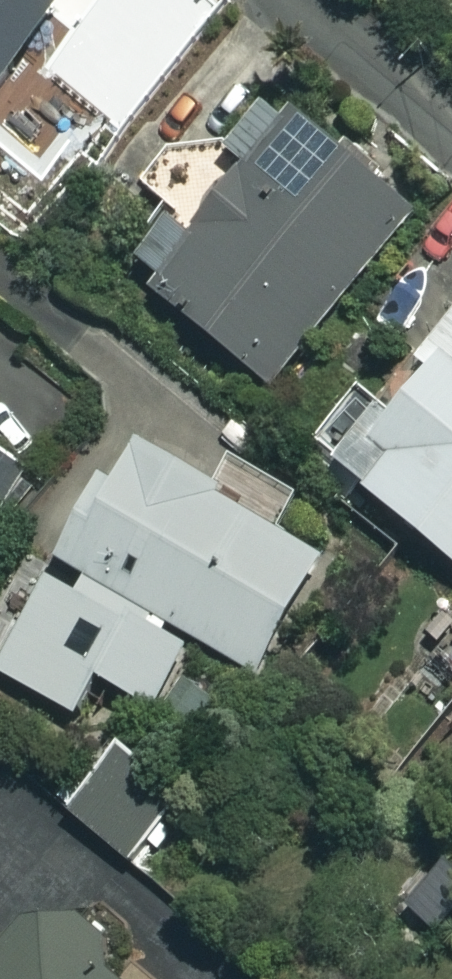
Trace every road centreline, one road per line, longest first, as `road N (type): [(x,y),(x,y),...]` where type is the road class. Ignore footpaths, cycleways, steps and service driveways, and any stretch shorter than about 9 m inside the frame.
road 1 (residential): [(289,0),(451,136)]

